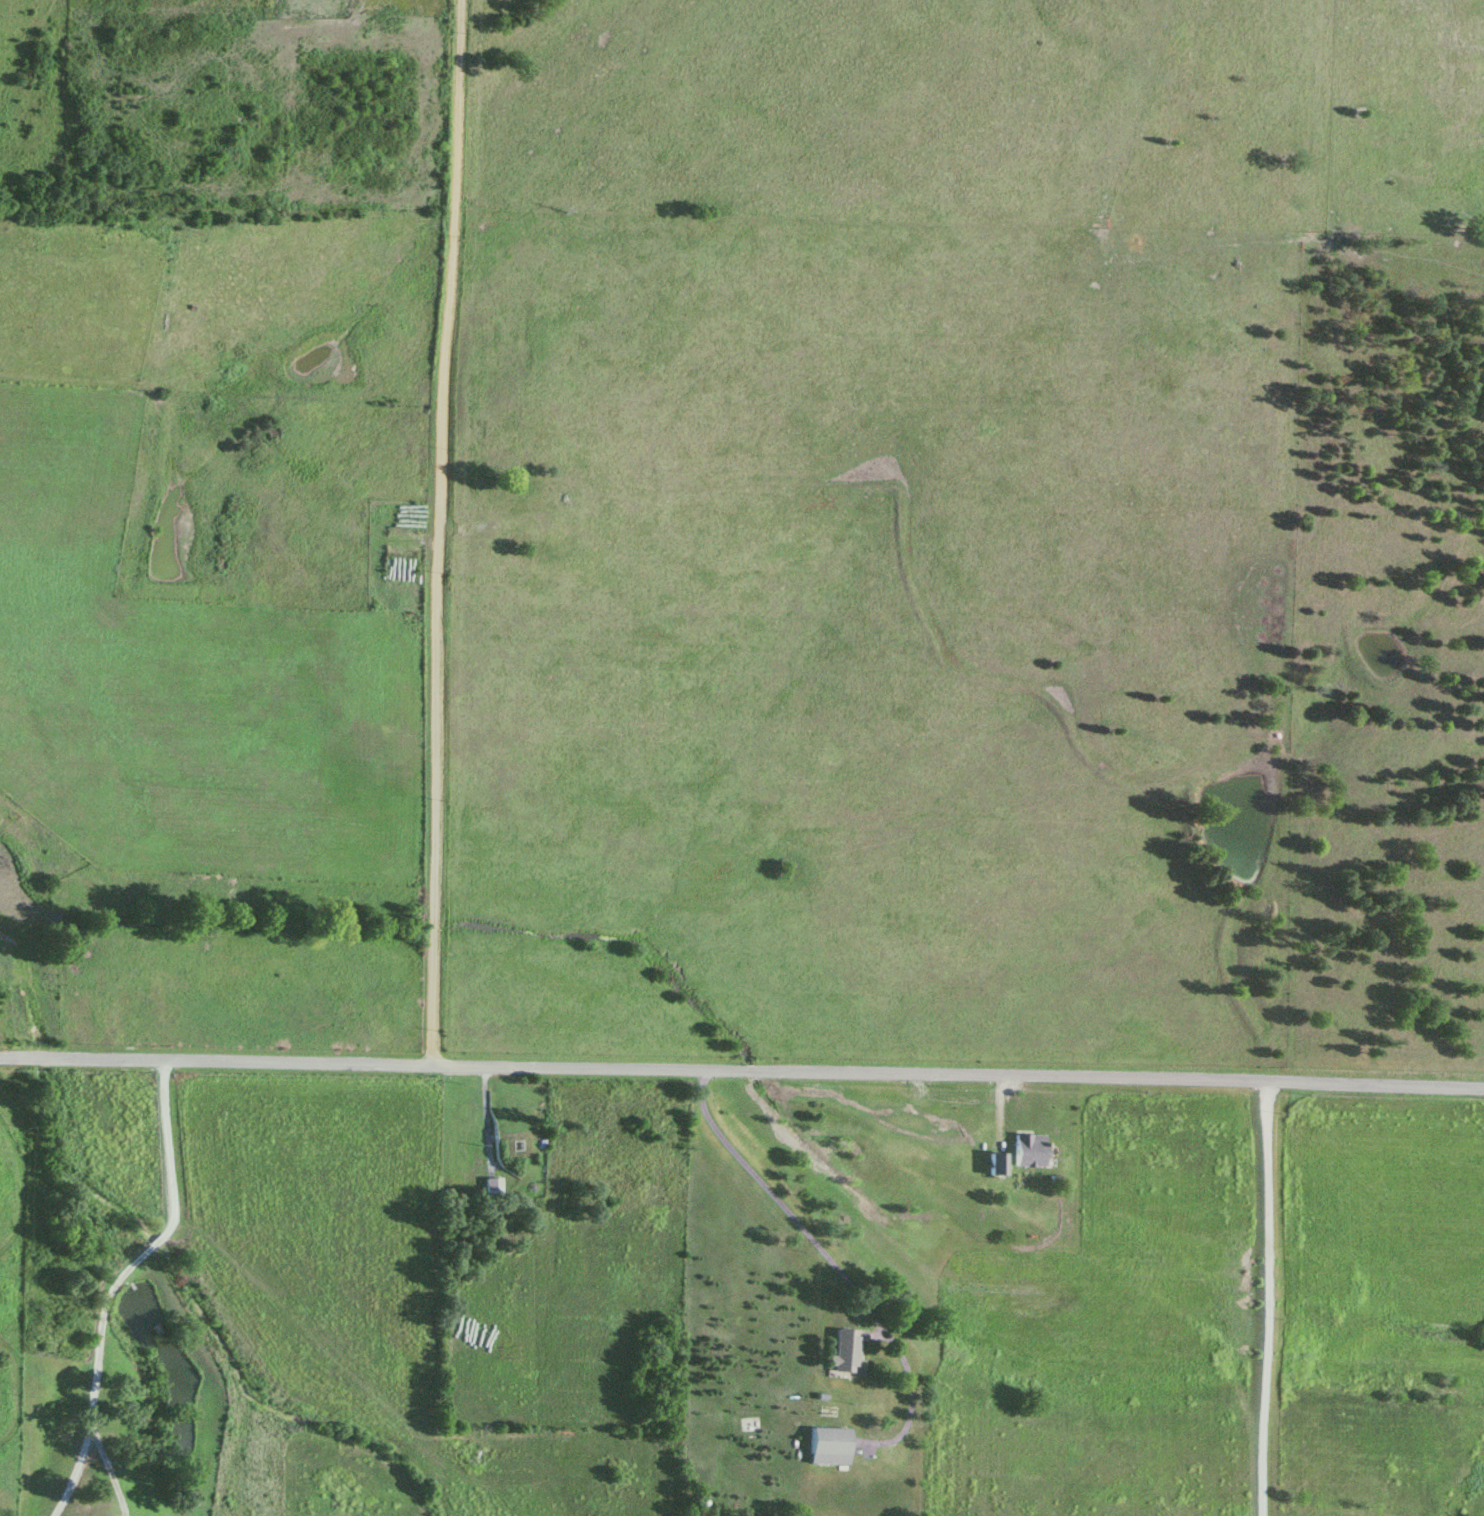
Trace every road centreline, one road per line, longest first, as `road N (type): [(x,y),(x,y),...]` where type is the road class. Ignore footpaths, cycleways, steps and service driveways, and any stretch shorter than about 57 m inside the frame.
road 1 (residential): [(1483,1091),(0,1060)]
road 2 (residential): [(425,1068),(432,543),(459,0)]

